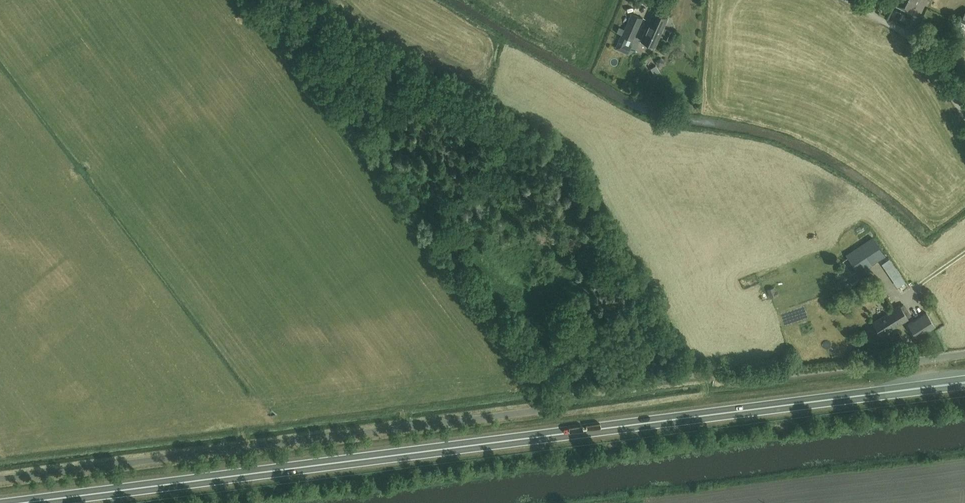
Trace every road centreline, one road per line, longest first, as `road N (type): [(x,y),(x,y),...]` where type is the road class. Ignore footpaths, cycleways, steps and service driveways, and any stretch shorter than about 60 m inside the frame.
road 1 (trunk): [(17,502),(964,382)]
road 2 (unclassified): [(0,479),(538,410)]
road 3 (unclassified): [(964,118),(912,40),(847,0)]

